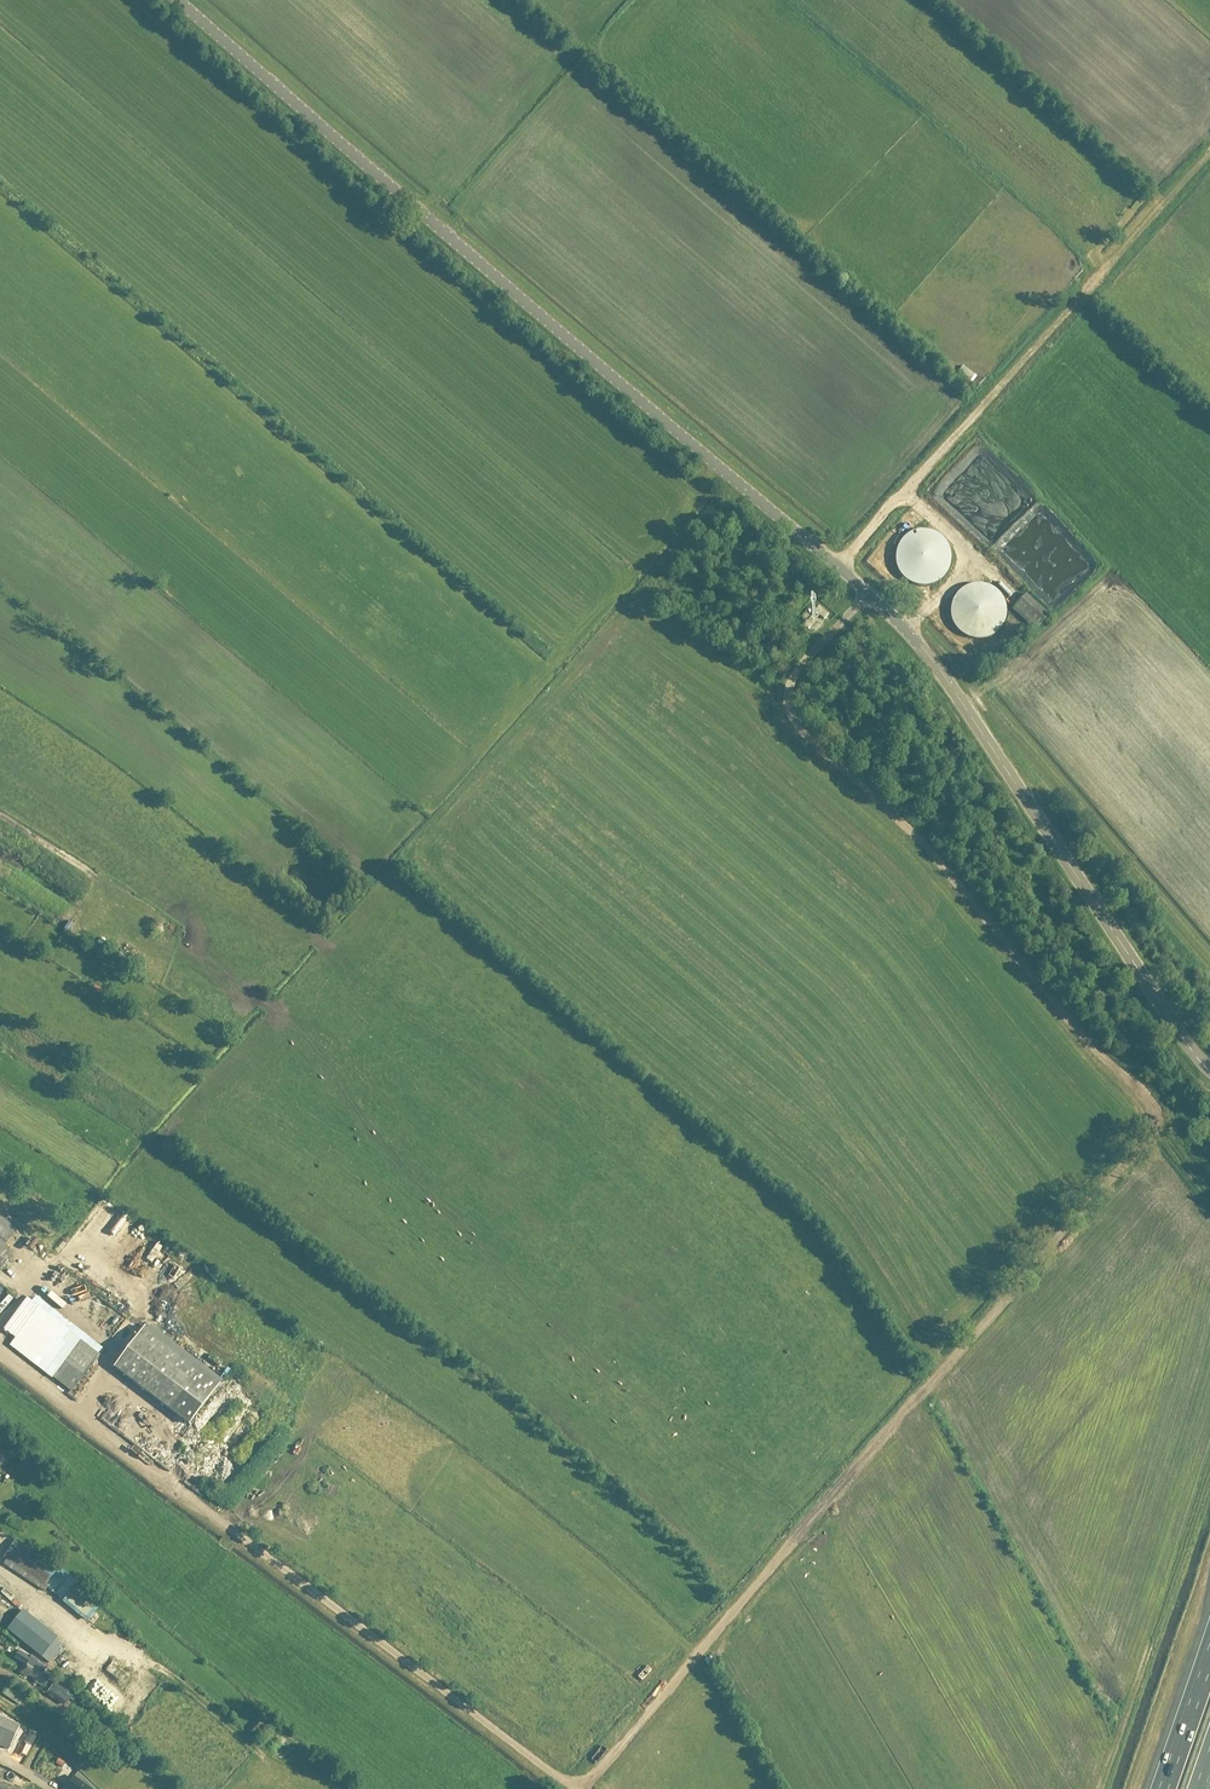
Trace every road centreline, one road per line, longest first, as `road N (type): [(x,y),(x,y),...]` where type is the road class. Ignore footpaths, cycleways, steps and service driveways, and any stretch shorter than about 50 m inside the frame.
road 1 (track): [(809,742),(926,845),(1040,987),(1138,1093),(1152,1122),(575,1788)]
road 2 (tertiary): [(867,594),(176,0)]
road 3 (unclassified): [(570,1788),(0,1359)]
road 4 (tertiary): [(1209,1073),(938,674),(867,594)]
road 5 (track): [(1209,152),(912,484)]
road 6 (unclassified): [(867,594),(790,683),(788,712),(809,742)]
road 7 (motorway): [(1209,1661),(1166,1788)]

